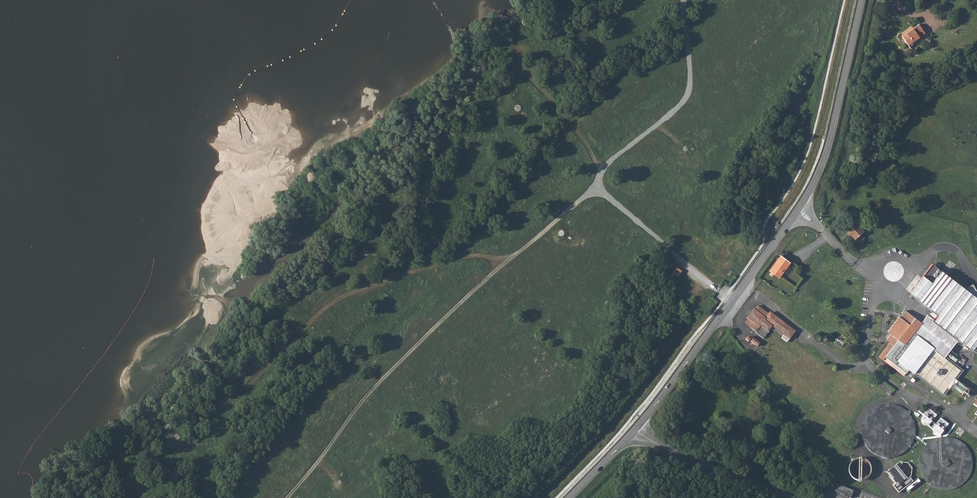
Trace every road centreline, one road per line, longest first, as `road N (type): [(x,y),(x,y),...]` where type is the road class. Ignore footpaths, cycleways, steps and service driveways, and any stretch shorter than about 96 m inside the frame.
road 1 (secondary): [(635,430),(815,180),(861,0)]
road 2 (unclassified): [(635,430),(788,497)]

